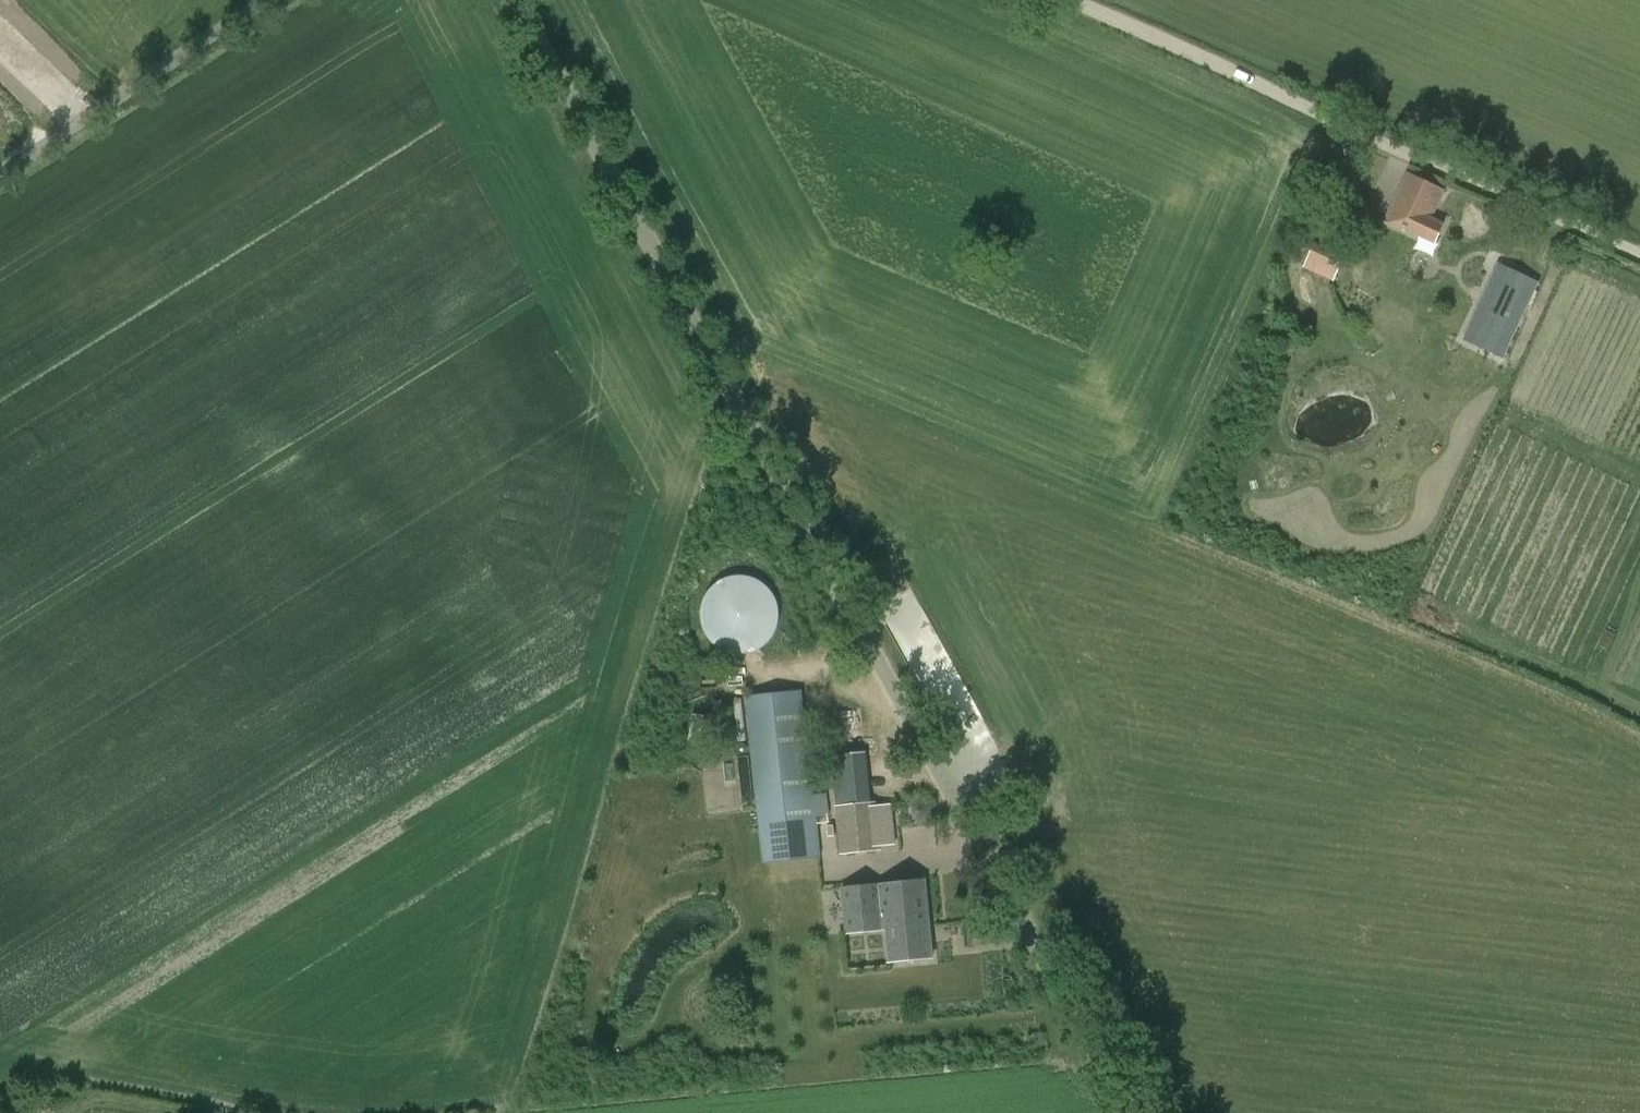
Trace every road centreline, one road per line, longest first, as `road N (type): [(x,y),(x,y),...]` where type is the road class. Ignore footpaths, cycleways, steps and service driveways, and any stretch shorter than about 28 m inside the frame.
road 1 (unclassified): [(1126,1112),(515,0)]
road 2 (track): [(1639,255),(1067,0)]

